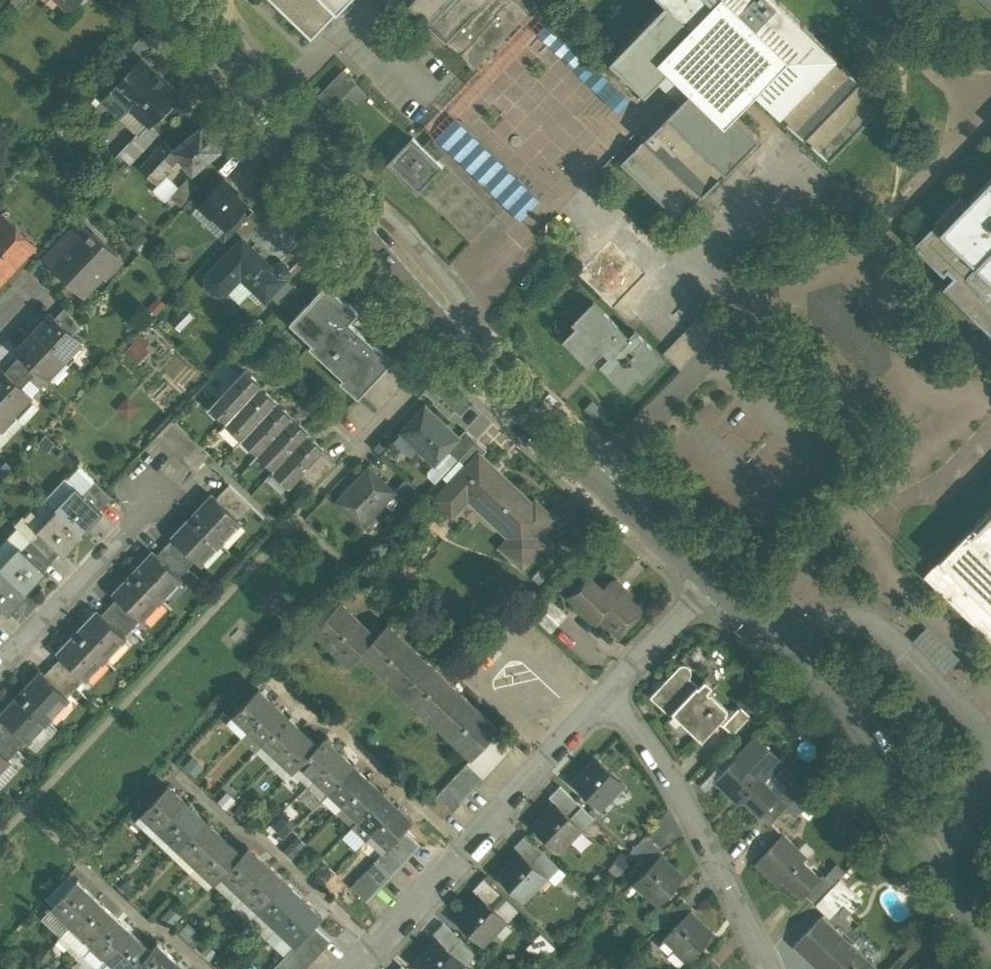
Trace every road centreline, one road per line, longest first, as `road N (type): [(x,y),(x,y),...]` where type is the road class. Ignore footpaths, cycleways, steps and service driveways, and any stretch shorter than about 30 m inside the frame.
road 1 (tertiary): [(710,583),(809,672),(847,722),(990,955)]
road 2 (tertiary): [(196,0),(313,167),(461,344)]
road 3 (residential): [(603,693),(352,968)]
road 4 (tertiary): [(461,344),(592,479),(710,583)]
road 5 (residential): [(767,968),(678,786),(603,693)]
road 6 (residential): [(461,344),(298,520)]
road 7 (residential): [(0,665),(154,502)]
road 8 (residential): [(710,583),(603,693)]

